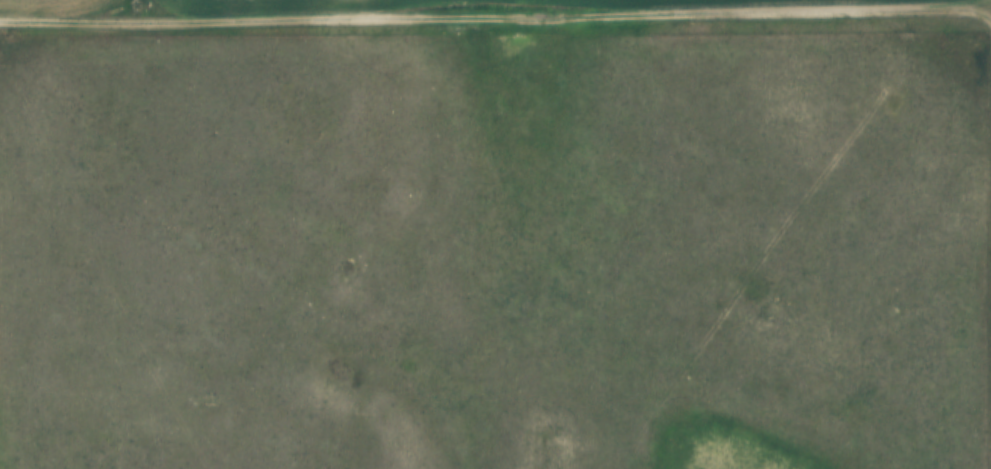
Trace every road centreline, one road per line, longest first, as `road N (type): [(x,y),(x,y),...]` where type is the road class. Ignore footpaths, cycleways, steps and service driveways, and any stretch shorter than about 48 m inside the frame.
road 1 (track): [(0,20),(895,11),(990,17)]

